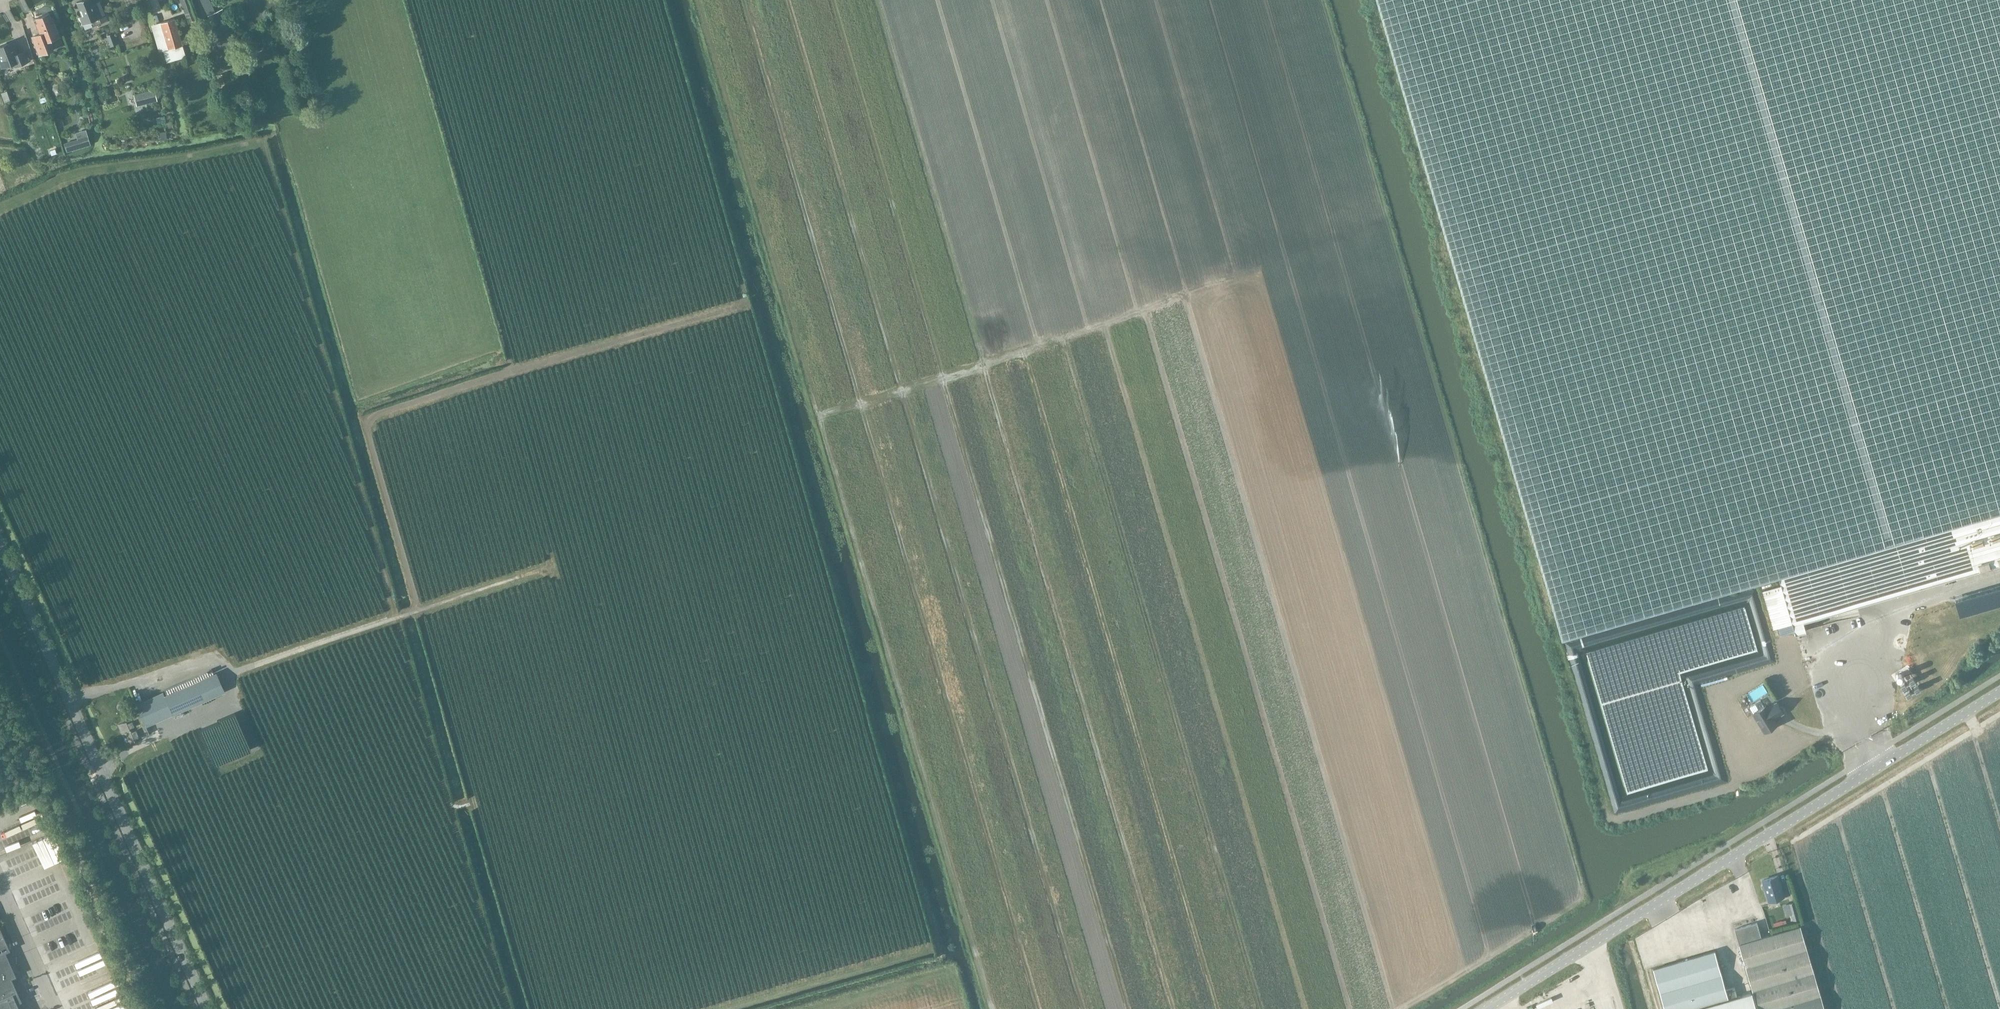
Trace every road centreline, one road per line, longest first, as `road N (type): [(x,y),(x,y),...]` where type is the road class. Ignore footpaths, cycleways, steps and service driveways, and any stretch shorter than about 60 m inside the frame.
road 1 (unclassified): [(1486,1008),(1999,693)]
road 2 (tertiary): [(207,1008),(0,542)]
road 3 (track): [(227,675),(523,576)]
road 4 (track): [(508,1008),(452,809),(473,803)]
road 5 (unclassified): [(57,1008),(0,884)]

